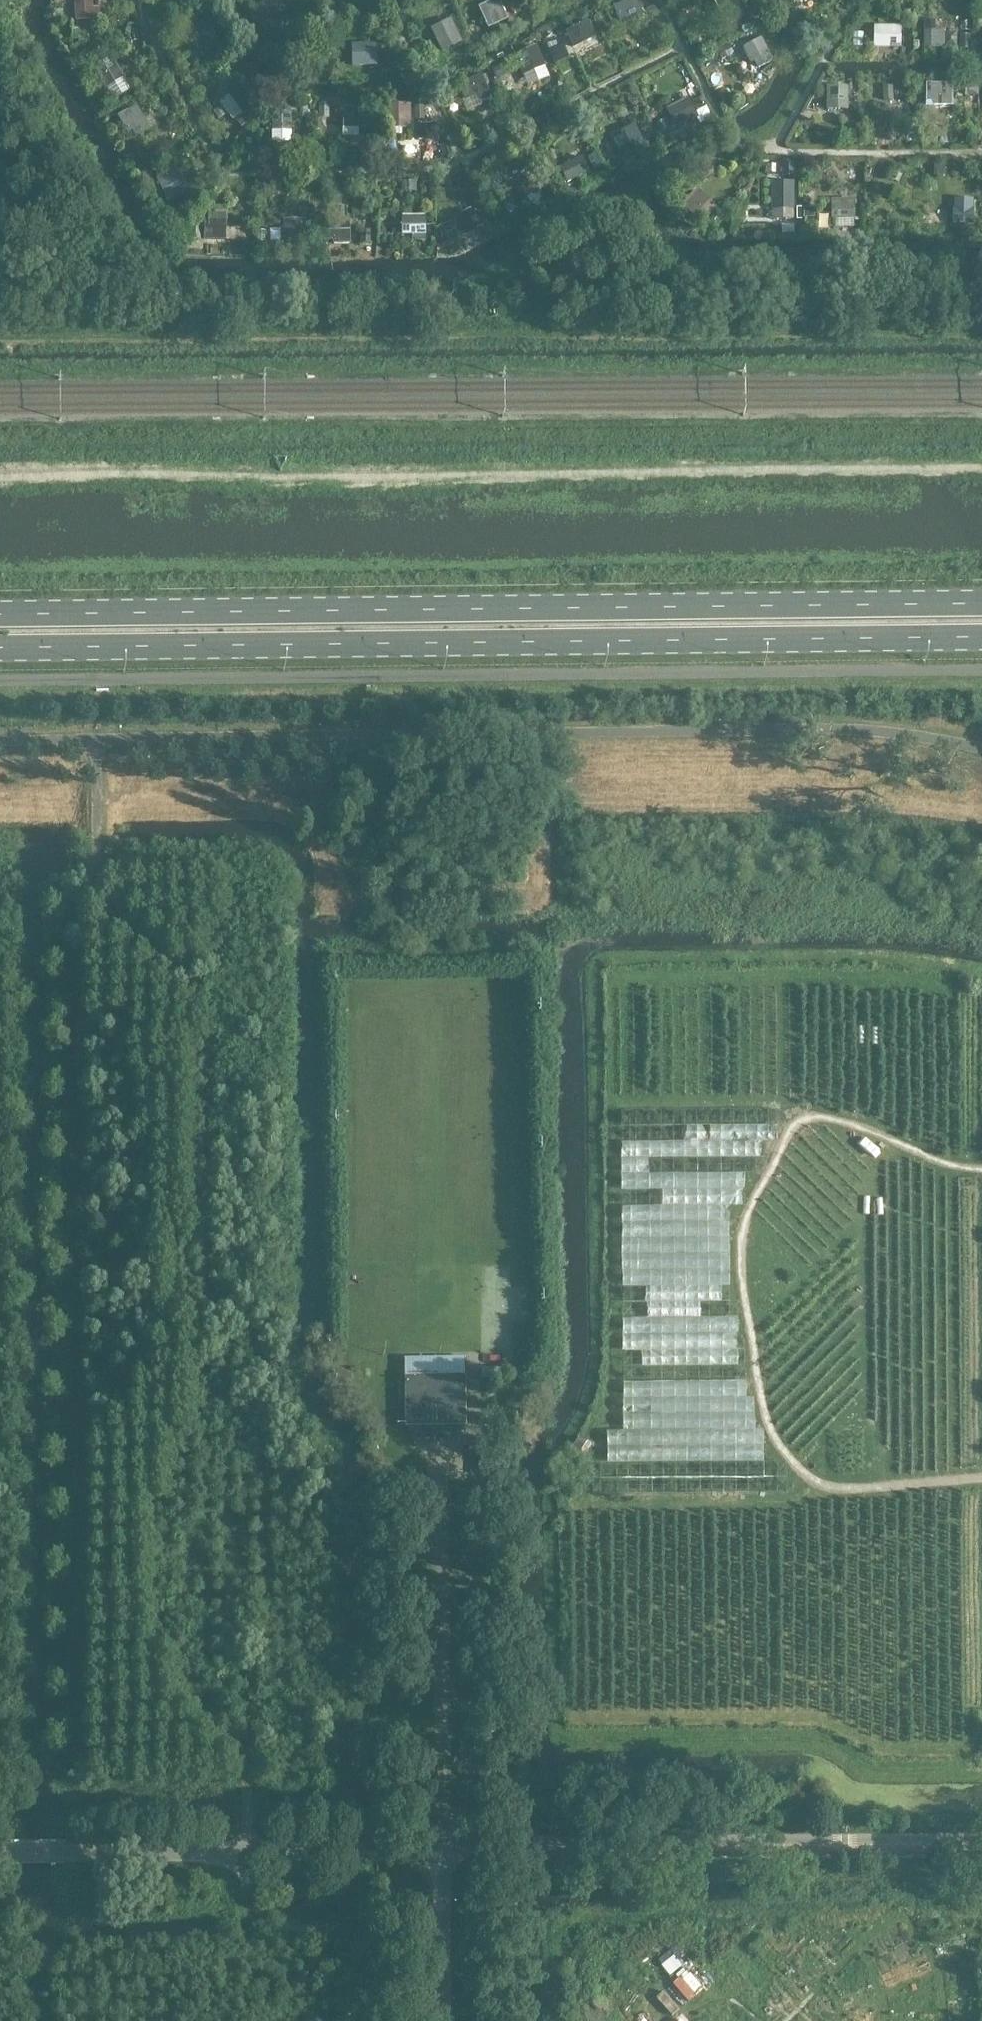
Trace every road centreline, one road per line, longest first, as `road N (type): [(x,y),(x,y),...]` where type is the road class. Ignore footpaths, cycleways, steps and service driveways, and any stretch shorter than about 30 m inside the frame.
road 1 (primary): [(0,647),(981,636)]
road 2 (primary): [(981,603),(0,614)]
road 3 (track): [(981,1169),(834,1119),(798,1119),(739,1243),(761,1398),(770,1429),(802,1472),(832,1488),(858,1489),(981,1478)]
road 4 (unclassified): [(981,1843),(443,1847)]
road 5 (unclassified): [(0,1852),(443,1847)]
road 6 (unclassified): [(444,2020),(443,1847)]

